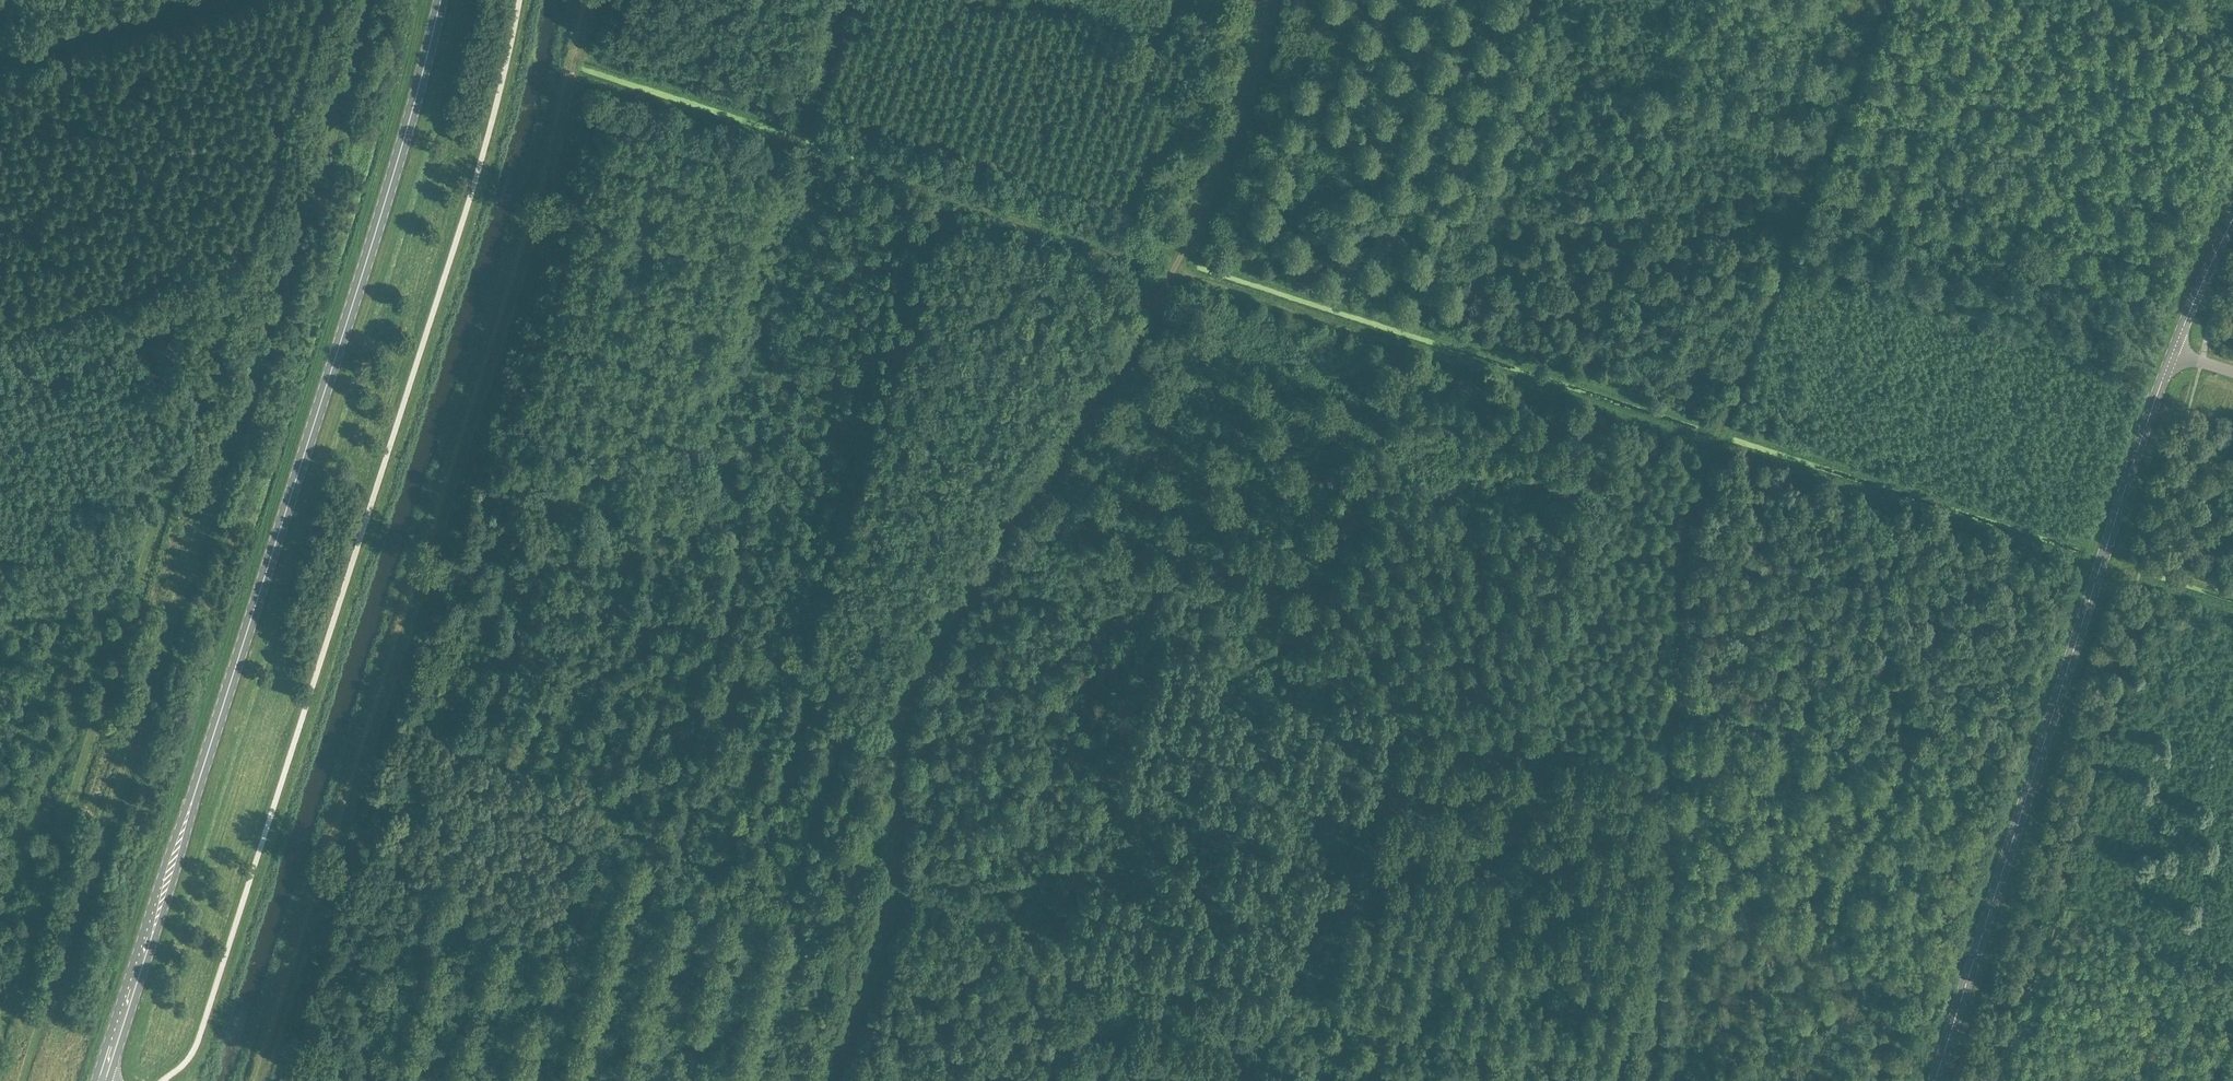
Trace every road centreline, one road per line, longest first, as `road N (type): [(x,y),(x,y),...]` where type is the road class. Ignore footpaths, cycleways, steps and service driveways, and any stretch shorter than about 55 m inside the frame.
road 1 (secondary): [(440,0),(389,193),(103,1080)]
road 2 (track): [(584,0),(565,166),(545,254),(311,977),(263,1080)]
road 3 (track): [(1660,1080),(1688,553),(1711,466),(1884,0)]
road 4 (track): [(835,1080),(895,889),(903,722),(922,671),(1193,238)]
road 5 (tertiary): [(1937,1080),(2174,354)]
road 6 (track): [(1619,1080),(1260,999),(895,889)]
road 7 (track): [(1566,28),(1736,183),(1816,186)]
road 8 (track): [(1193,238),(1259,67),(1271,0)]
road 9 (tertiary): [(2174,354),(2232,220)]

